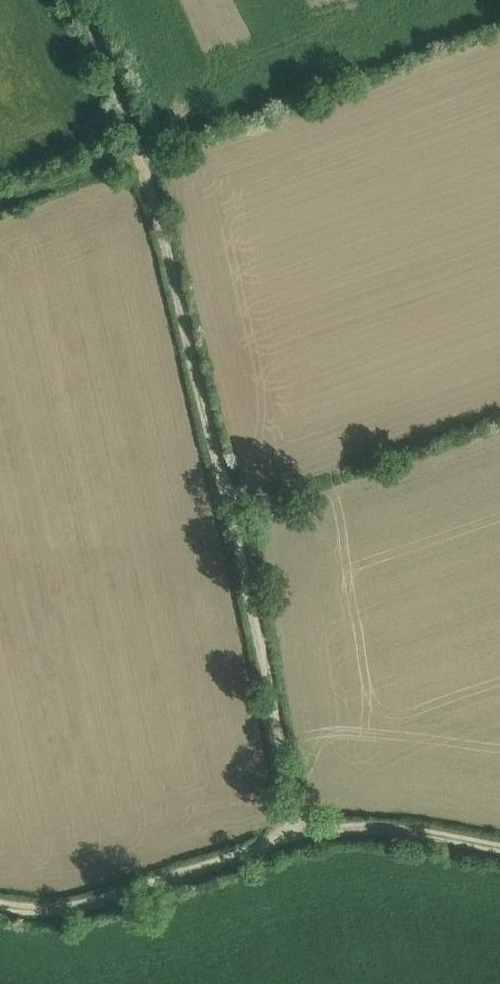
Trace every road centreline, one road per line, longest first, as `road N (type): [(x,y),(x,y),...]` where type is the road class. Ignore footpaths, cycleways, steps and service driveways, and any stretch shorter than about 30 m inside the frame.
road 1 (track): [(138,150),(300,833)]
road 2 (track): [(300,833),(58,908),(0,904)]
road 3 (track): [(499,847),(386,827),(300,833)]
road 4 (track): [(138,150),(78,0)]
road 5 (track): [(0,197),(138,150)]

